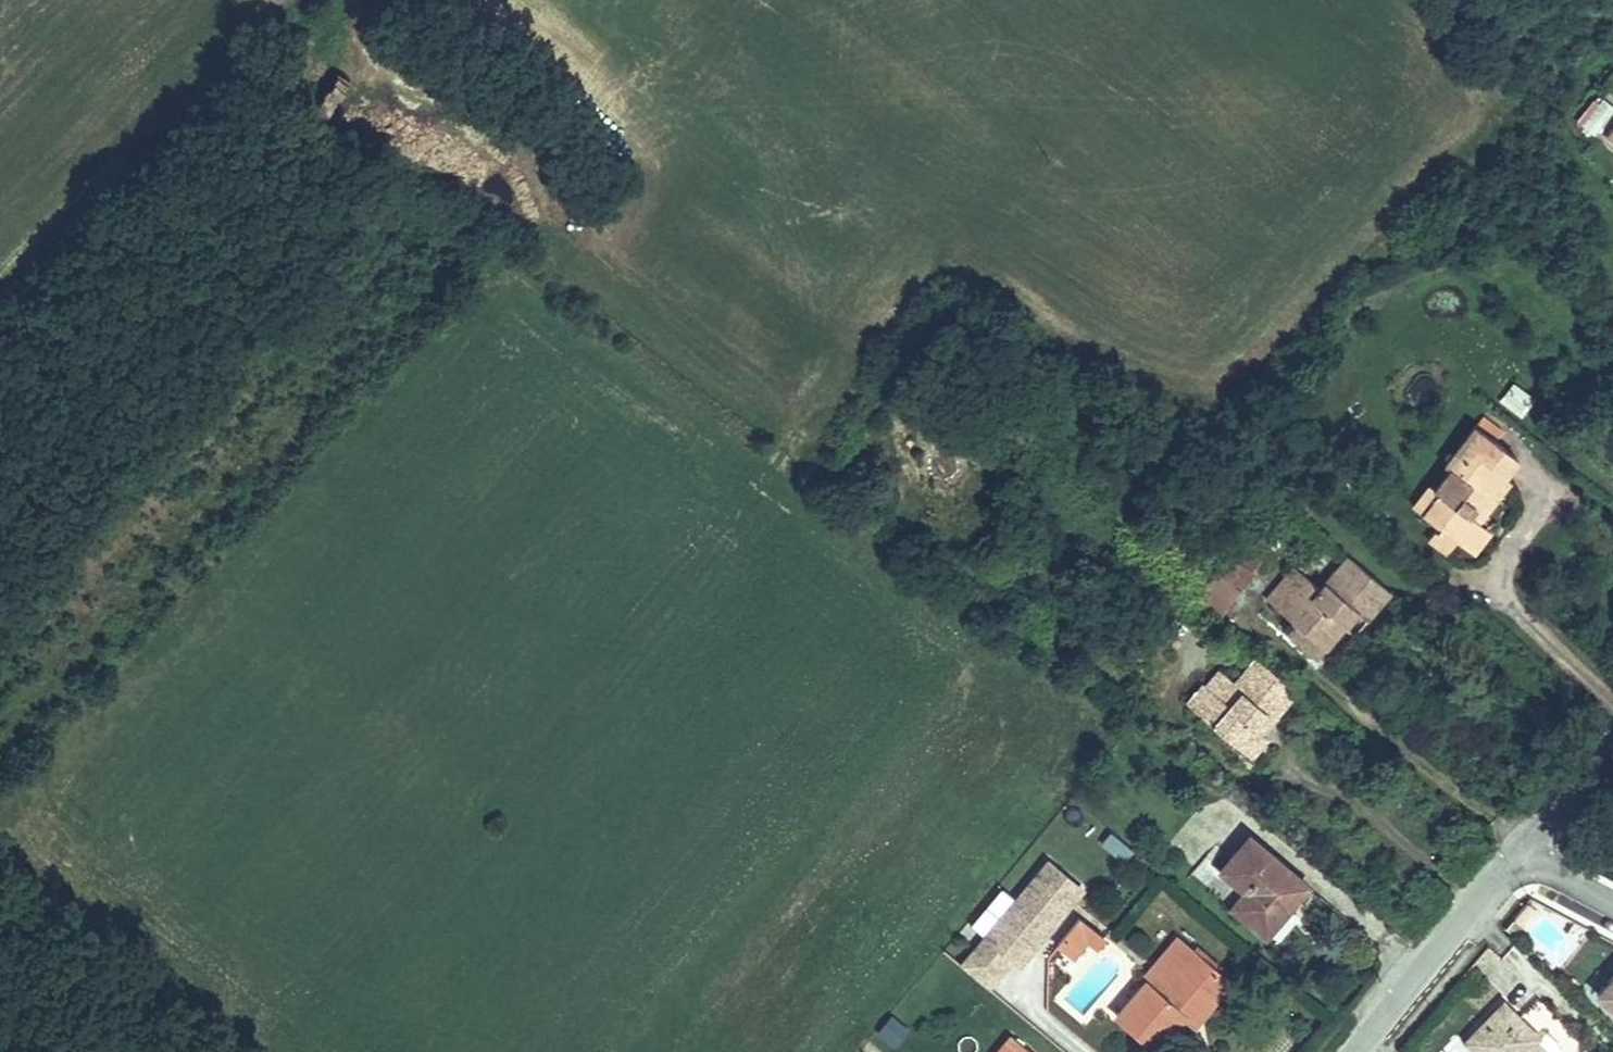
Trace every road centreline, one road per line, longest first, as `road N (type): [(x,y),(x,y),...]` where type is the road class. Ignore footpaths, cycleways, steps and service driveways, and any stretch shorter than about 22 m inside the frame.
road 1 (residential): [(1521,848),(1355,1051)]
road 2 (residential): [(1612,731),(1521,848)]

